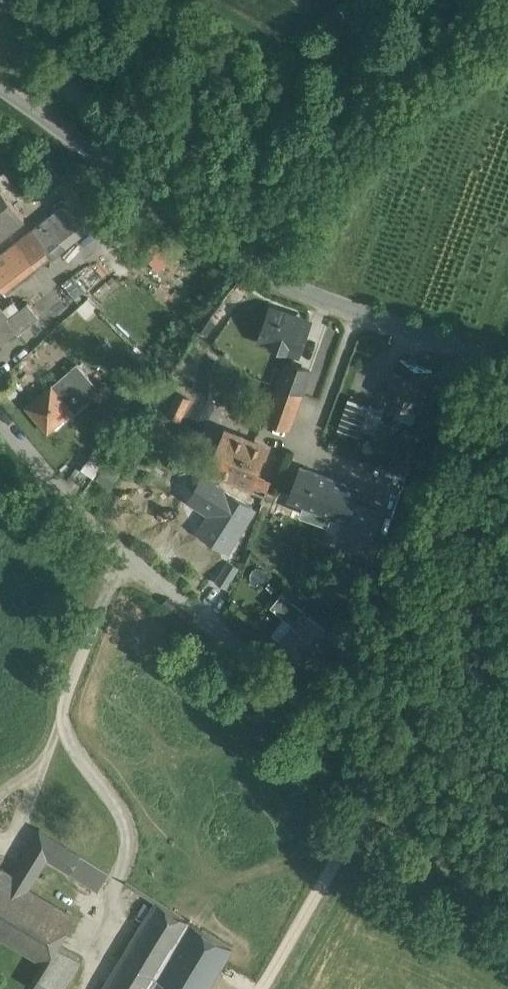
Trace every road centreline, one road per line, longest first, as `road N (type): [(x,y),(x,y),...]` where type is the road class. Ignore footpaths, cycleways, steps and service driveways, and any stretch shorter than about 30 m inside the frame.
road 1 (track): [(507,873),(109,546),(0,413)]
road 2 (unclassified): [(0,82),(284,280),(507,360)]
road 3 (track): [(130,563),(106,592),(26,812),(12,837),(0,840)]

